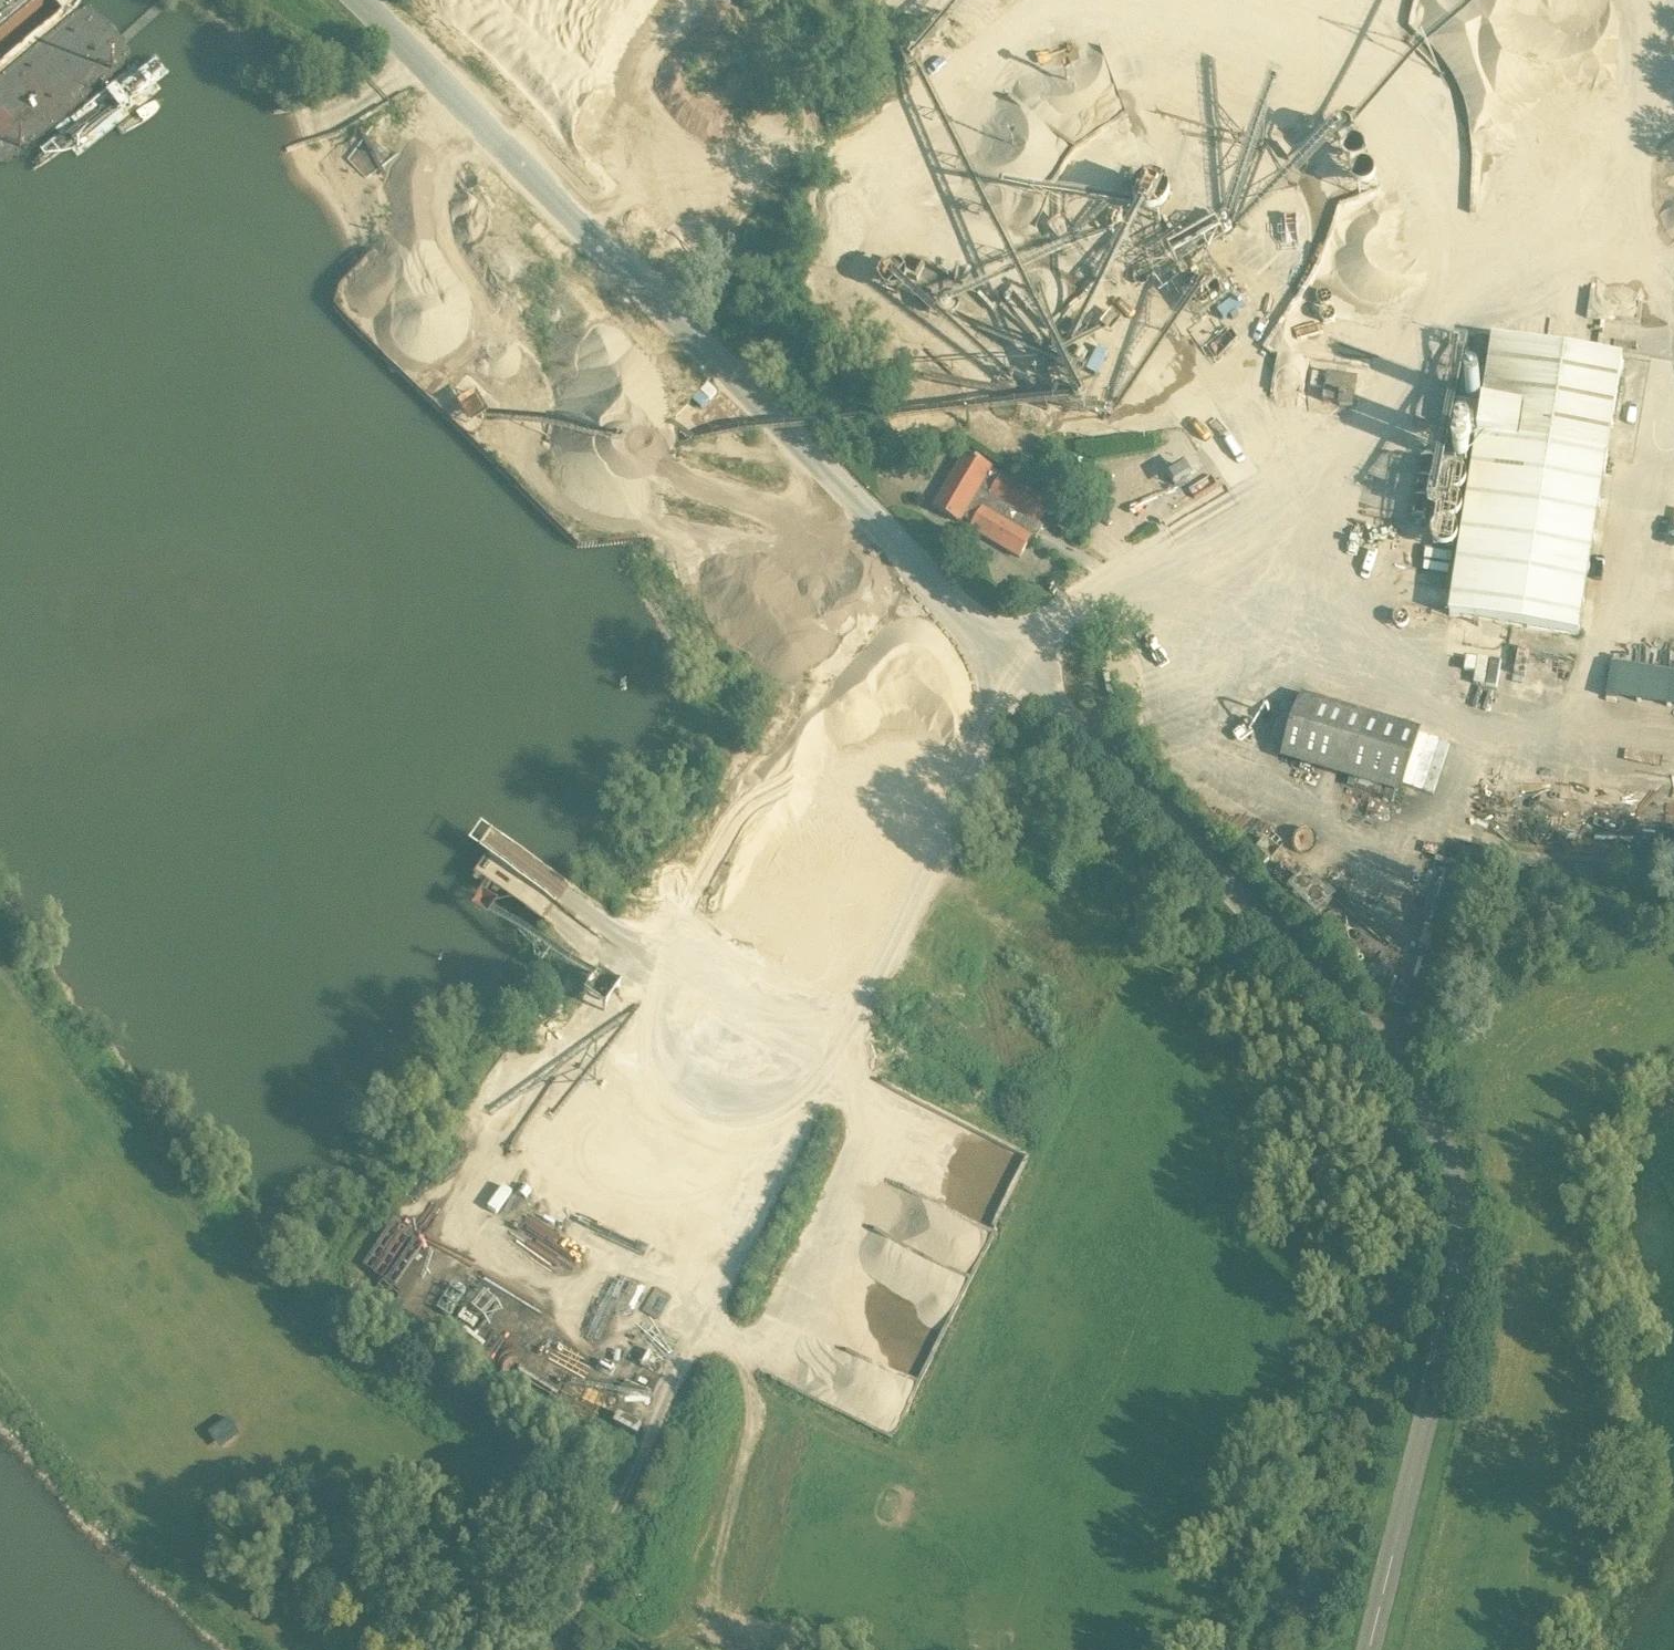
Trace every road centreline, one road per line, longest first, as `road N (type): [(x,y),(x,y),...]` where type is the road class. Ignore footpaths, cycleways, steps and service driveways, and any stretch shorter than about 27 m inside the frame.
road 1 (unclassified): [(358,0),(567,202),(1414,1076),(1450,1139),(1463,1217),(1457,1286),(1370,1649)]

